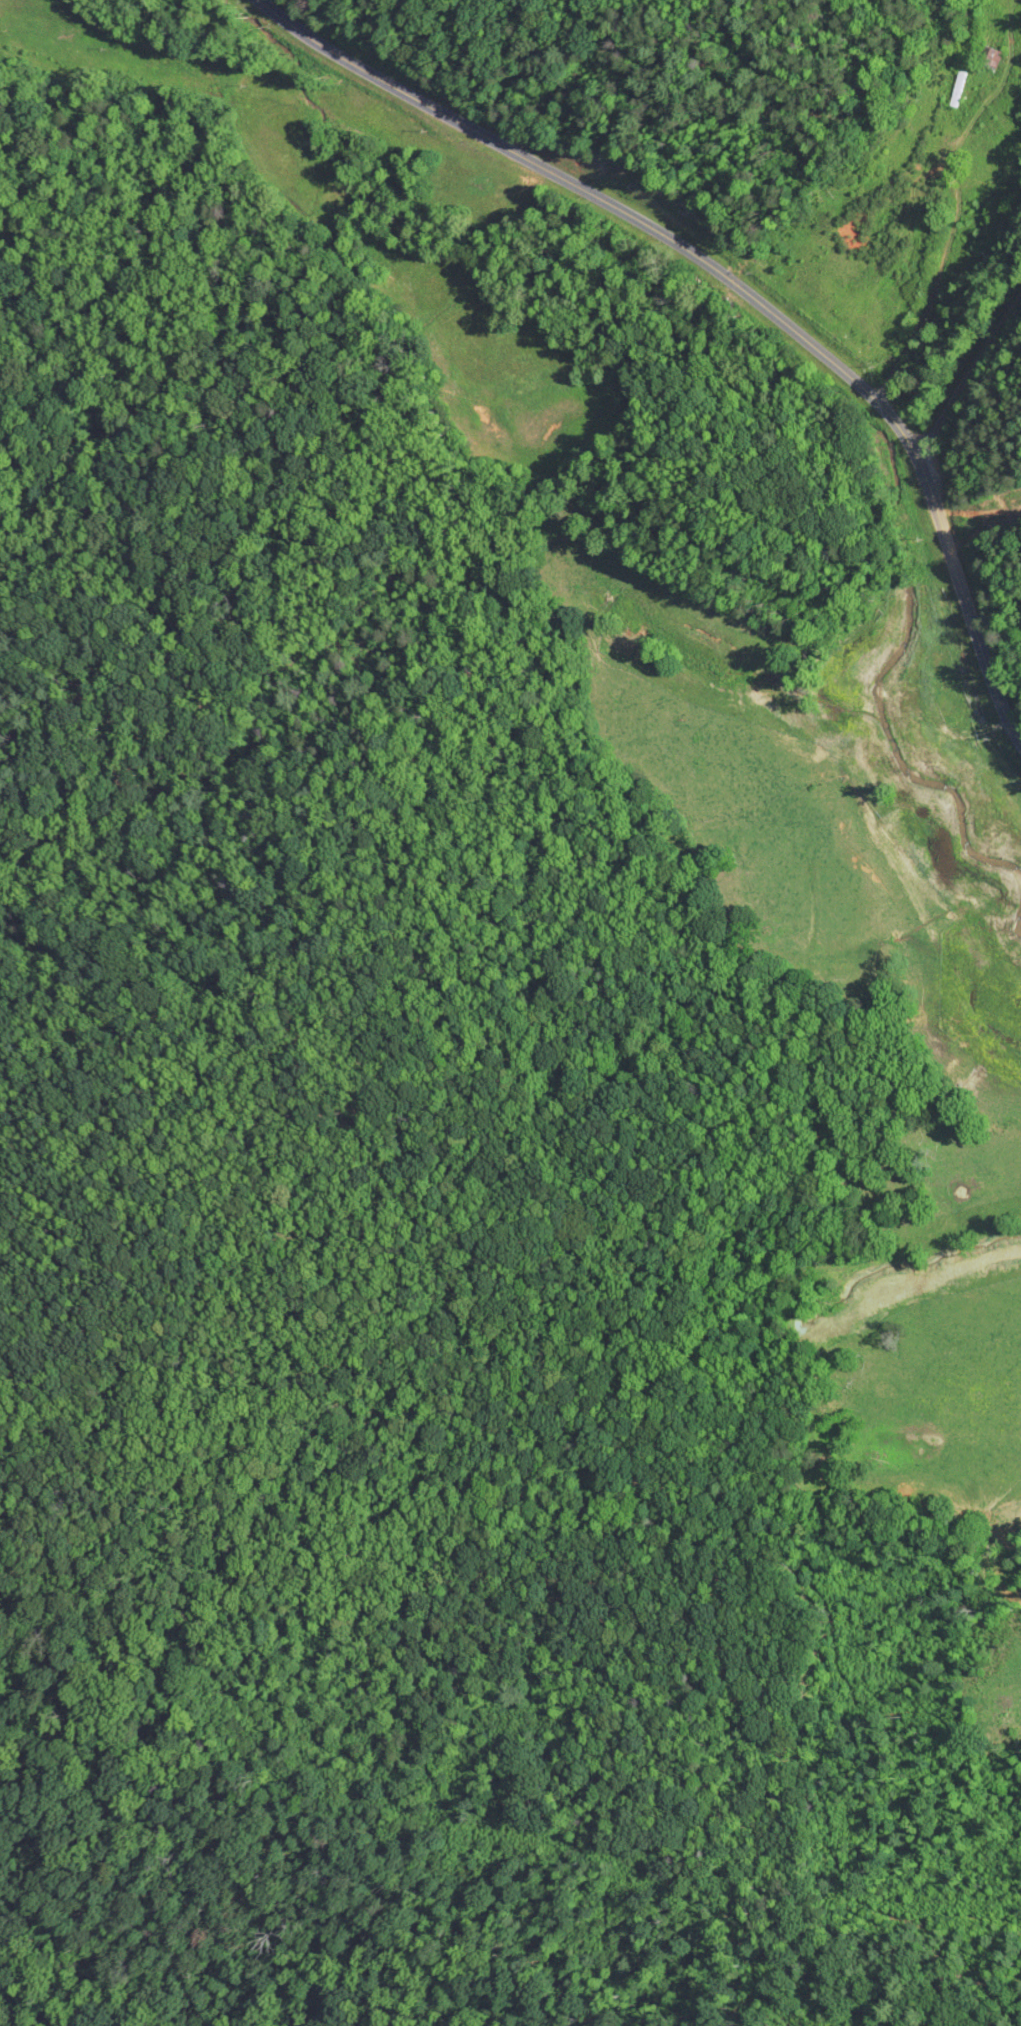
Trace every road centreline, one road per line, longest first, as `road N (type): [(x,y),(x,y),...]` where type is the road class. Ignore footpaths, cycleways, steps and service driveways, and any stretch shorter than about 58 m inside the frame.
road 1 (residential): [(1020,747),(996,699),(917,458),(873,402),(701,262),(257,0)]

